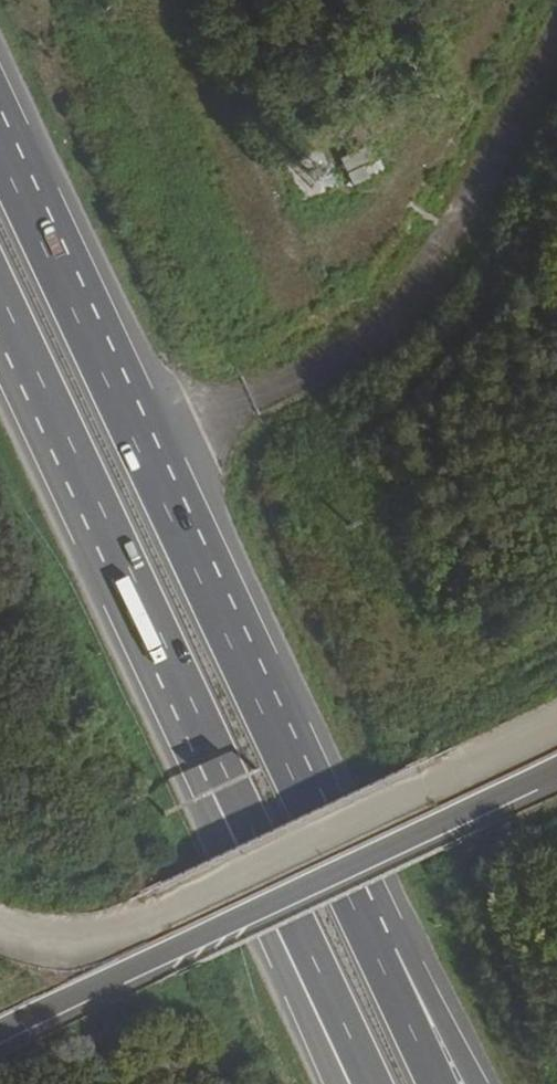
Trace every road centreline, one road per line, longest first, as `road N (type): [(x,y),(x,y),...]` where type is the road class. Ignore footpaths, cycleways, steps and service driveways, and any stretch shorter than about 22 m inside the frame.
road 1 (motorway): [(369,942),(0,132)]
road 2 (motorway): [(0,297),(219,763)]
road 3 (motorway): [(219,763),(371,1083)]
road 4 (motorway): [(257,914),(556,770)]
road 5 (motorway): [(0,1034),(257,914)]
road 6 (motorway): [(257,914),(334,1083)]
road 7 (motorway): [(481,1083),(423,988),(369,942)]
road 8 (motorway): [(219,763),(209,810),(257,914)]
road 9 (motorway): [(437,1083),(369,942)]

